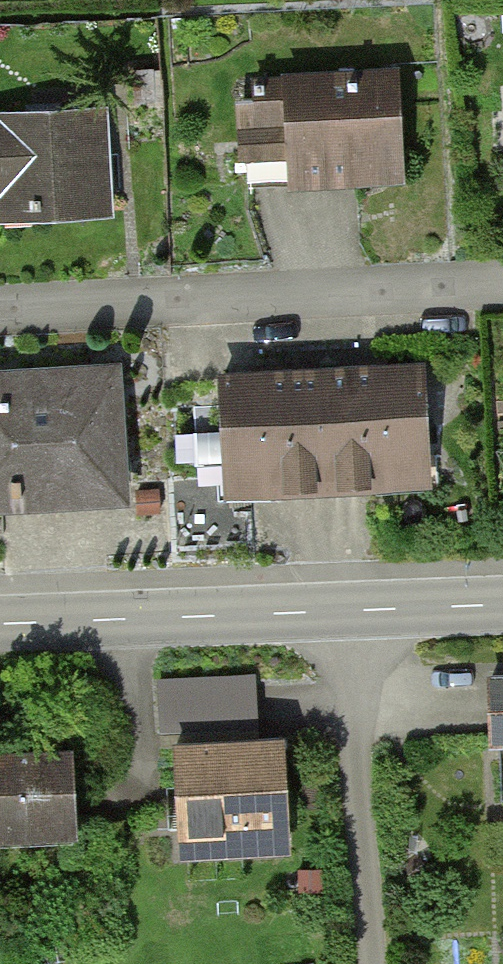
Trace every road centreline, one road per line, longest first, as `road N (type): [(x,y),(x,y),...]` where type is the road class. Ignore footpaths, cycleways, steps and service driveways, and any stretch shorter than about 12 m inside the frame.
road 1 (residential): [(502,283),(0,312)]
road 2 (tertiary): [(502,607),(0,626)]
road 3 (track): [(374,963),(344,613)]

